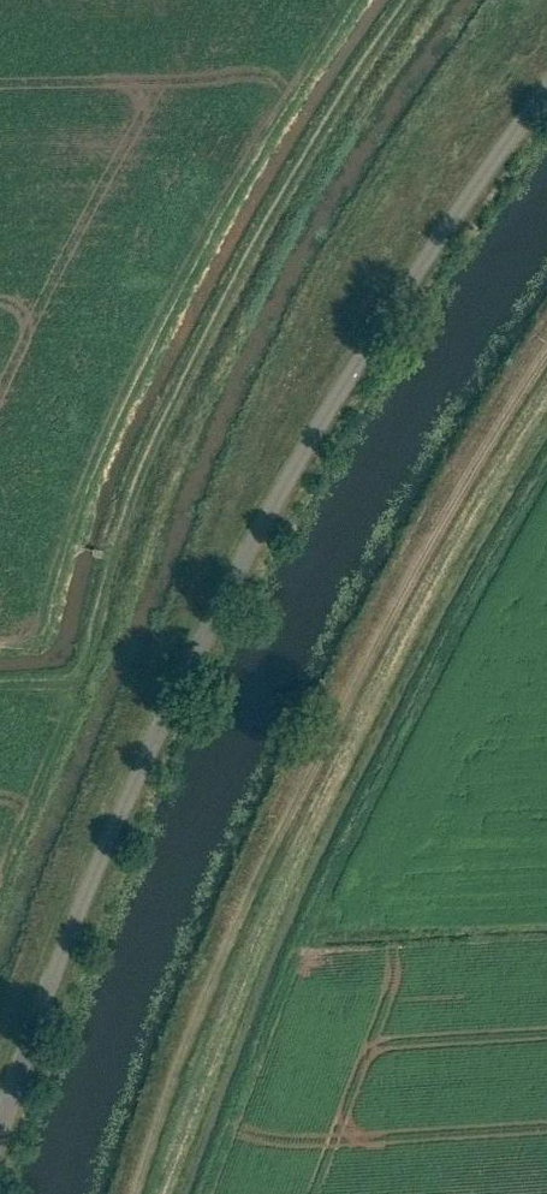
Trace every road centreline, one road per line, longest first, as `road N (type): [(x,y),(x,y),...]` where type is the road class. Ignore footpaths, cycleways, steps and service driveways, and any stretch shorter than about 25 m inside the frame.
road 1 (unclassified): [(0,1116),(96,867),(262,540),(358,366),(448,225),(546,93)]
road 2 (track): [(546,340),(433,520),(339,703),(219,963),(130,1193)]

